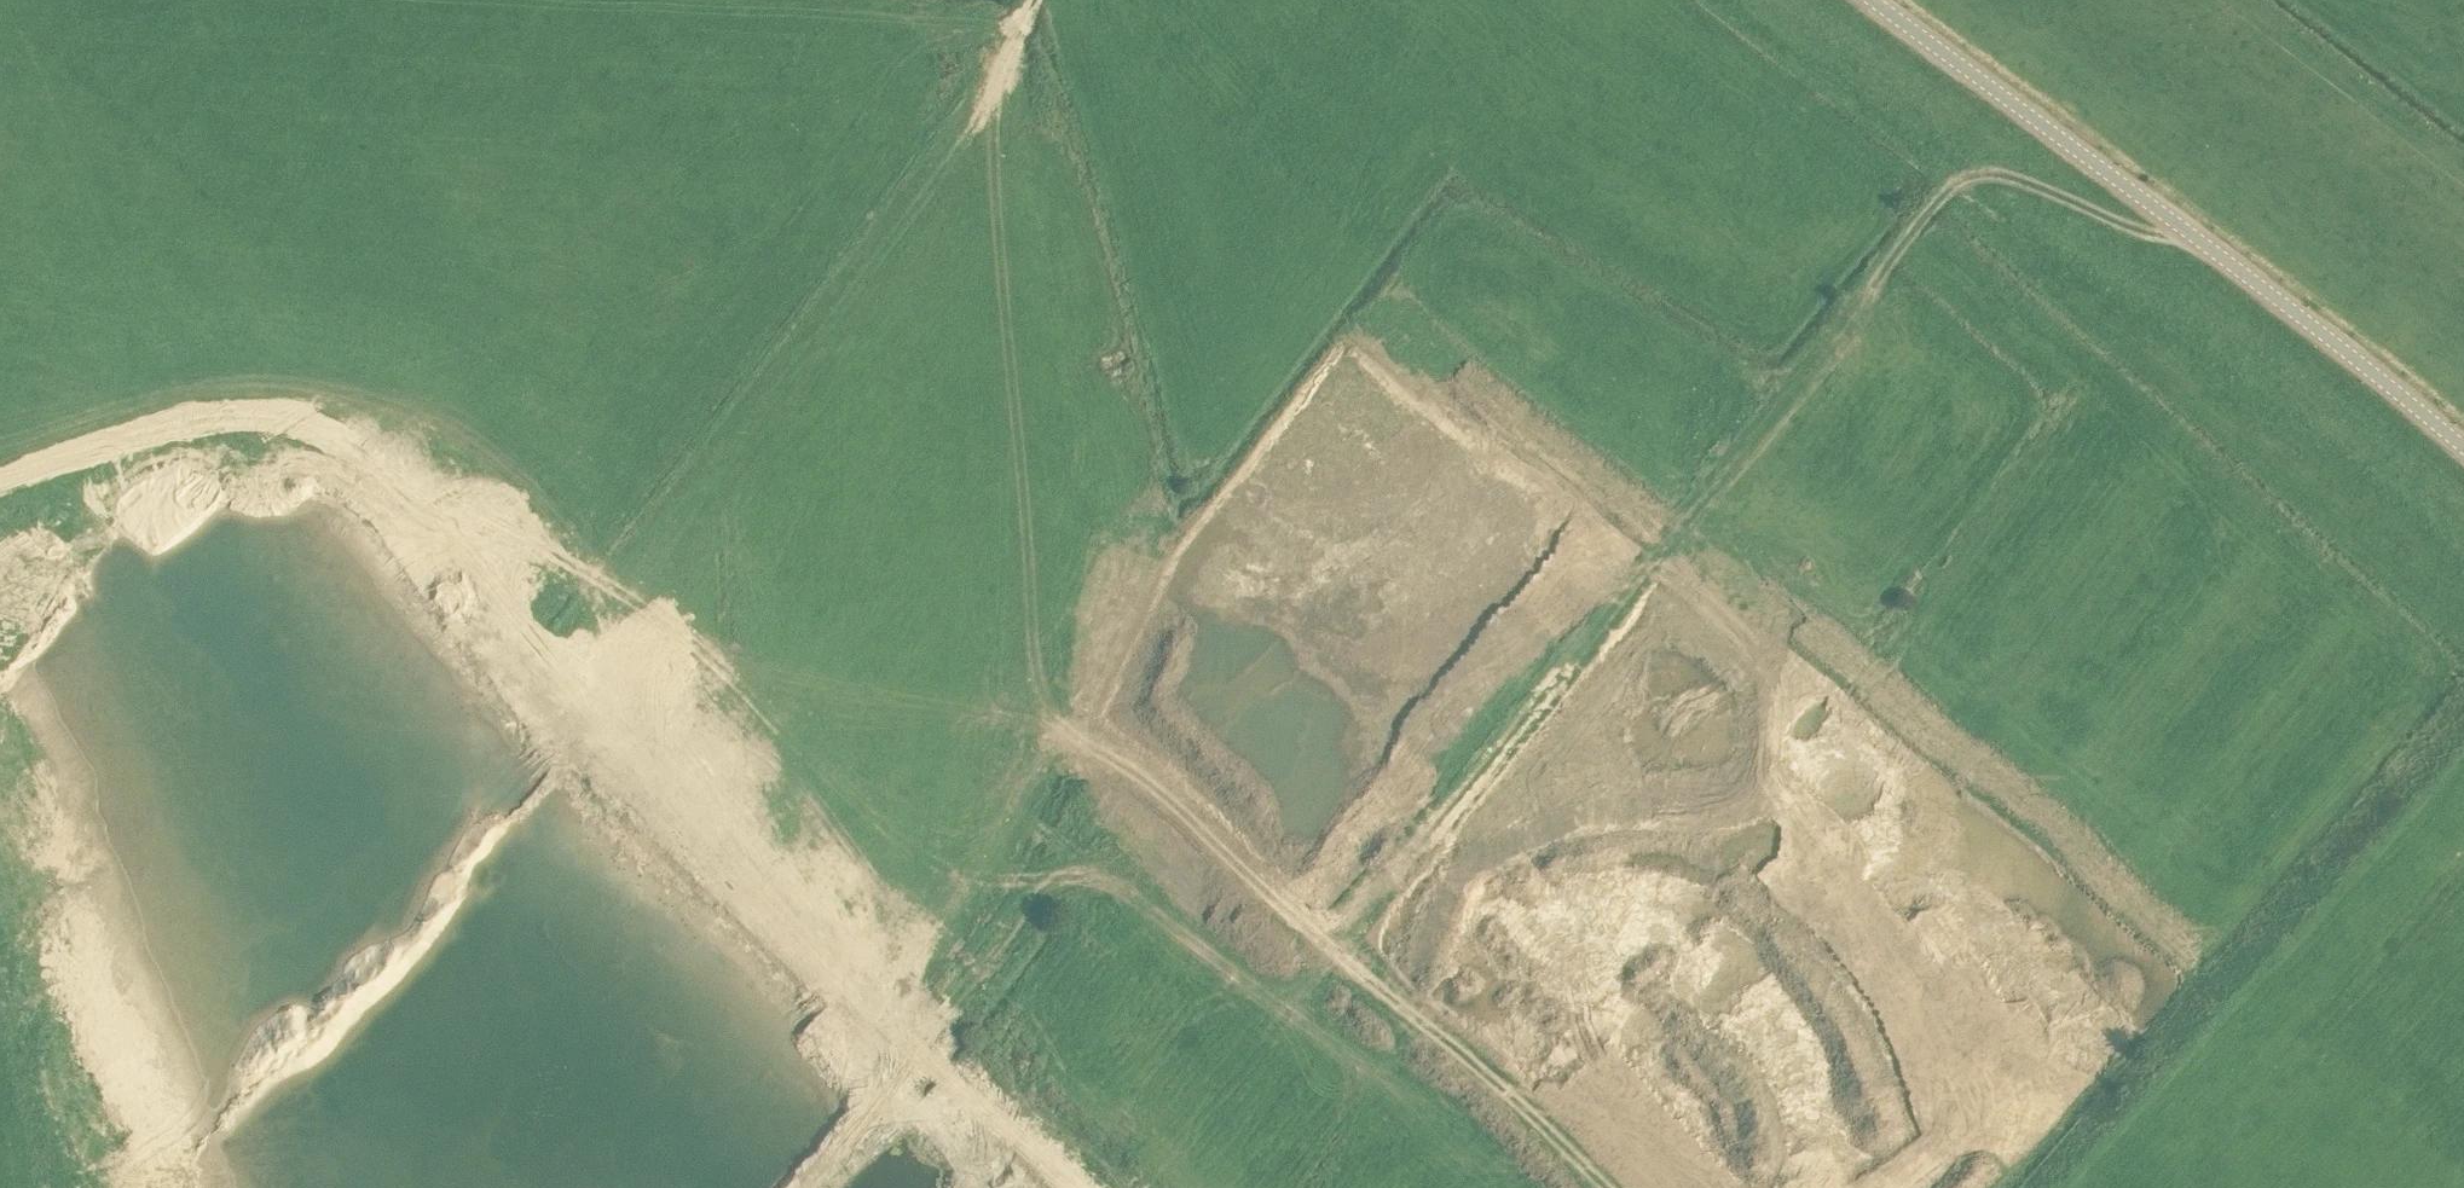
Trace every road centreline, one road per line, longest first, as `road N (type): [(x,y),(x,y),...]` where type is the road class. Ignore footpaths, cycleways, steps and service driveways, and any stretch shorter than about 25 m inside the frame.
road 1 (tertiary): [(2463,459),(2332,345),(1878,0)]

